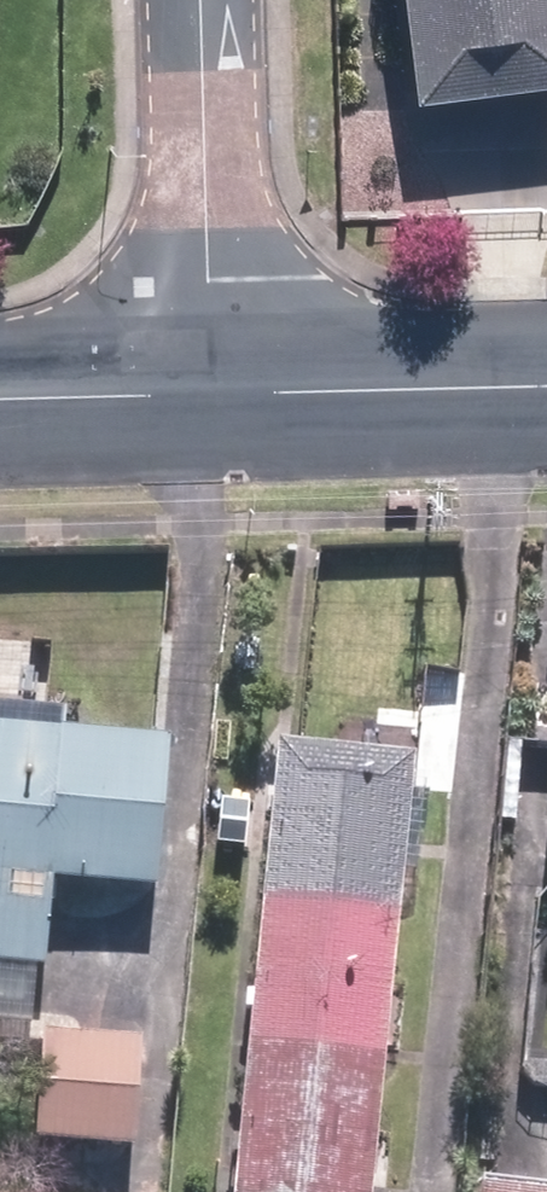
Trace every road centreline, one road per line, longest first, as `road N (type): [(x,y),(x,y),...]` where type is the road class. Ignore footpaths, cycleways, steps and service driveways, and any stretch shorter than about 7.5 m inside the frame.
road 1 (residential): [(198,0),(211,395)]
road 2 (tertiary): [(211,395),(546,389)]
road 3 (tertiary): [(0,401),(211,395)]

